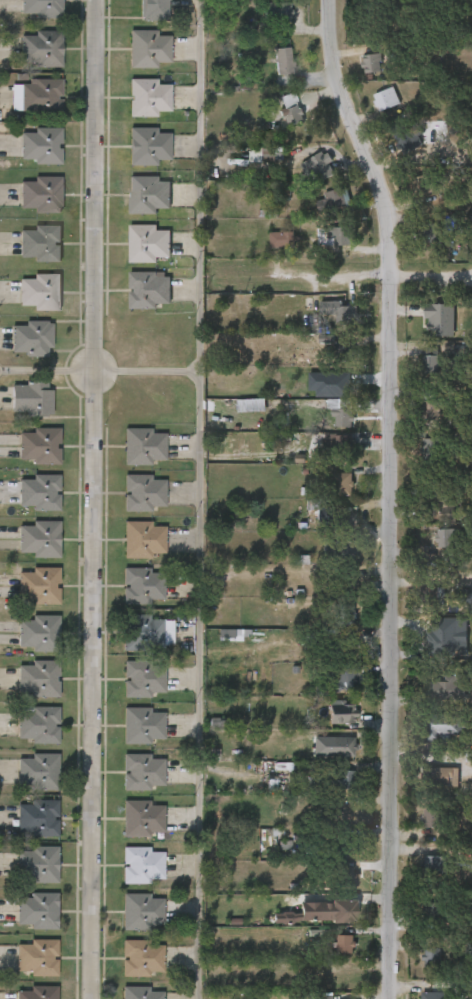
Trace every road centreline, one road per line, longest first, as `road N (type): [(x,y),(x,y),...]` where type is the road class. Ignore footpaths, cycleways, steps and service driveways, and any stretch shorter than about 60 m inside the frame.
road 1 (residential): [(337,0),(347,93),(397,217),(399,998)]
road 2 (residential): [(98,0),(90,998)]
road 3 (residential): [(275,278),(471,276)]

